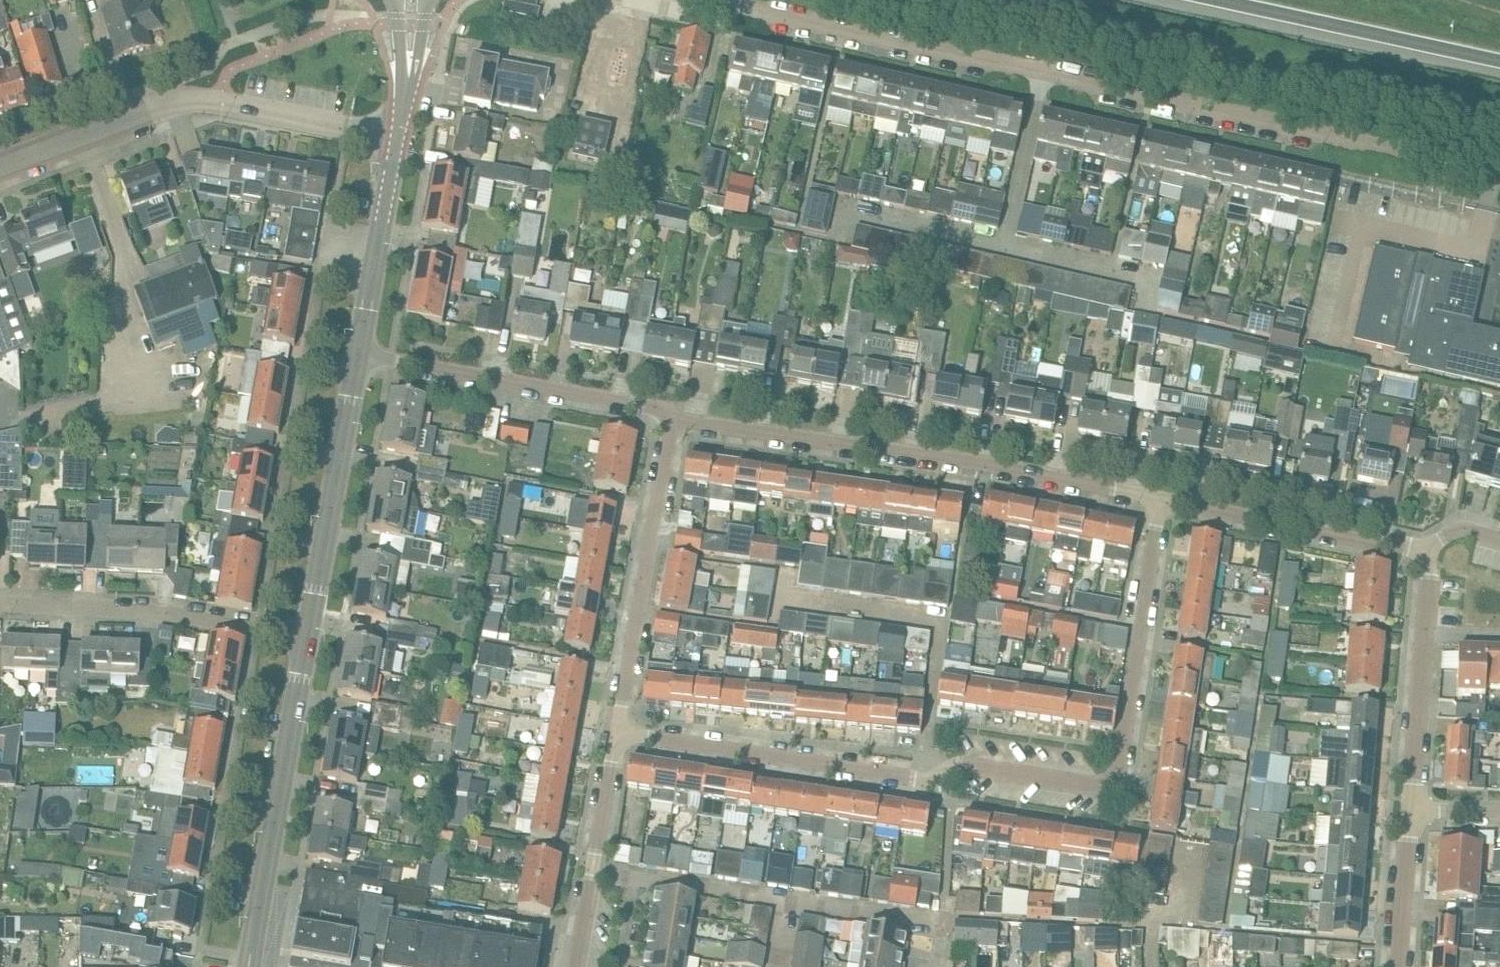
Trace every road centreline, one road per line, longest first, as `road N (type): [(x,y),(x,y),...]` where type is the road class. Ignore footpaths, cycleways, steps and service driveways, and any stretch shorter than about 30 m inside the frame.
road 1 (residential): [(1161,498),(1115,781),(1102,786),(969,763),(922,779),(620,730)]
road 2 (residential): [(1499,169),(732,0)]
road 3 (residential): [(673,419),(1161,498)]
road 4 (unclassified): [(0,166),(195,98),(399,137)]
road 5 (tertiary): [(249,966),(307,637)]
road 6 (residential): [(359,352),(658,405),(673,419)]
road 7 (residential): [(673,419),(620,730)]
road 8 (residential): [(307,637),(160,610),(0,602)]
road 9 (tertiary): [(307,637),(359,352)]
road 10 (motorway): [(1230,0),(1499,62)]
road 11 (residential): [(1431,549),(1161,498)]
road 12 (residential): [(1412,811),(1431,549)]
road 13 (residential): [(620,730),(577,966)]
road 14 (tertiary): [(359,352),(399,137)]
road 15 (residential): [(1399,966),(1412,811)]

